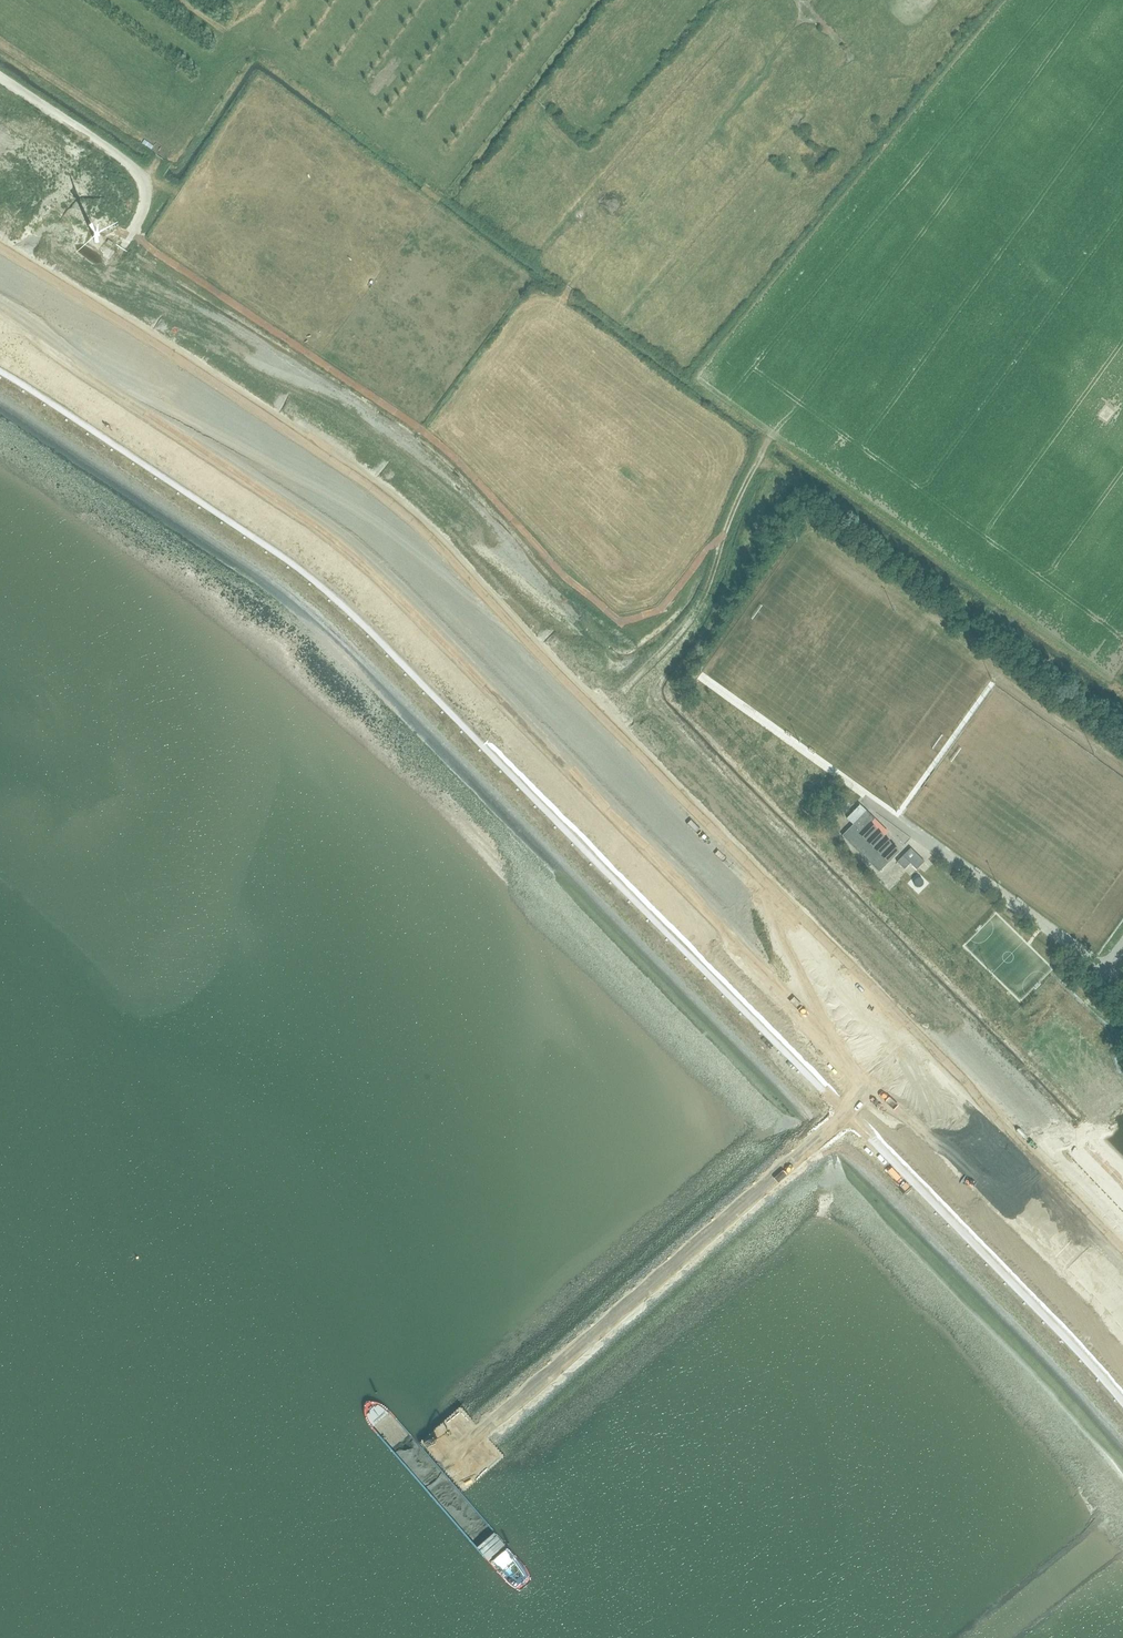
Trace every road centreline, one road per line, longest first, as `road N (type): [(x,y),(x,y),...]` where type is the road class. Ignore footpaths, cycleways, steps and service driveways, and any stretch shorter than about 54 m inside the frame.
road 1 (unclassified): [(1047,1169),(407,514),(102,305),(0,246)]
road 2 (track): [(437,545),(459,535),(554,609),(629,683),(693,619),(733,511),(769,441)]
road 3 (unclassified): [(0,76),(140,175),(144,208),(123,245)]
road 4 (residential): [(940,856),(1106,969),(1122,947)]

